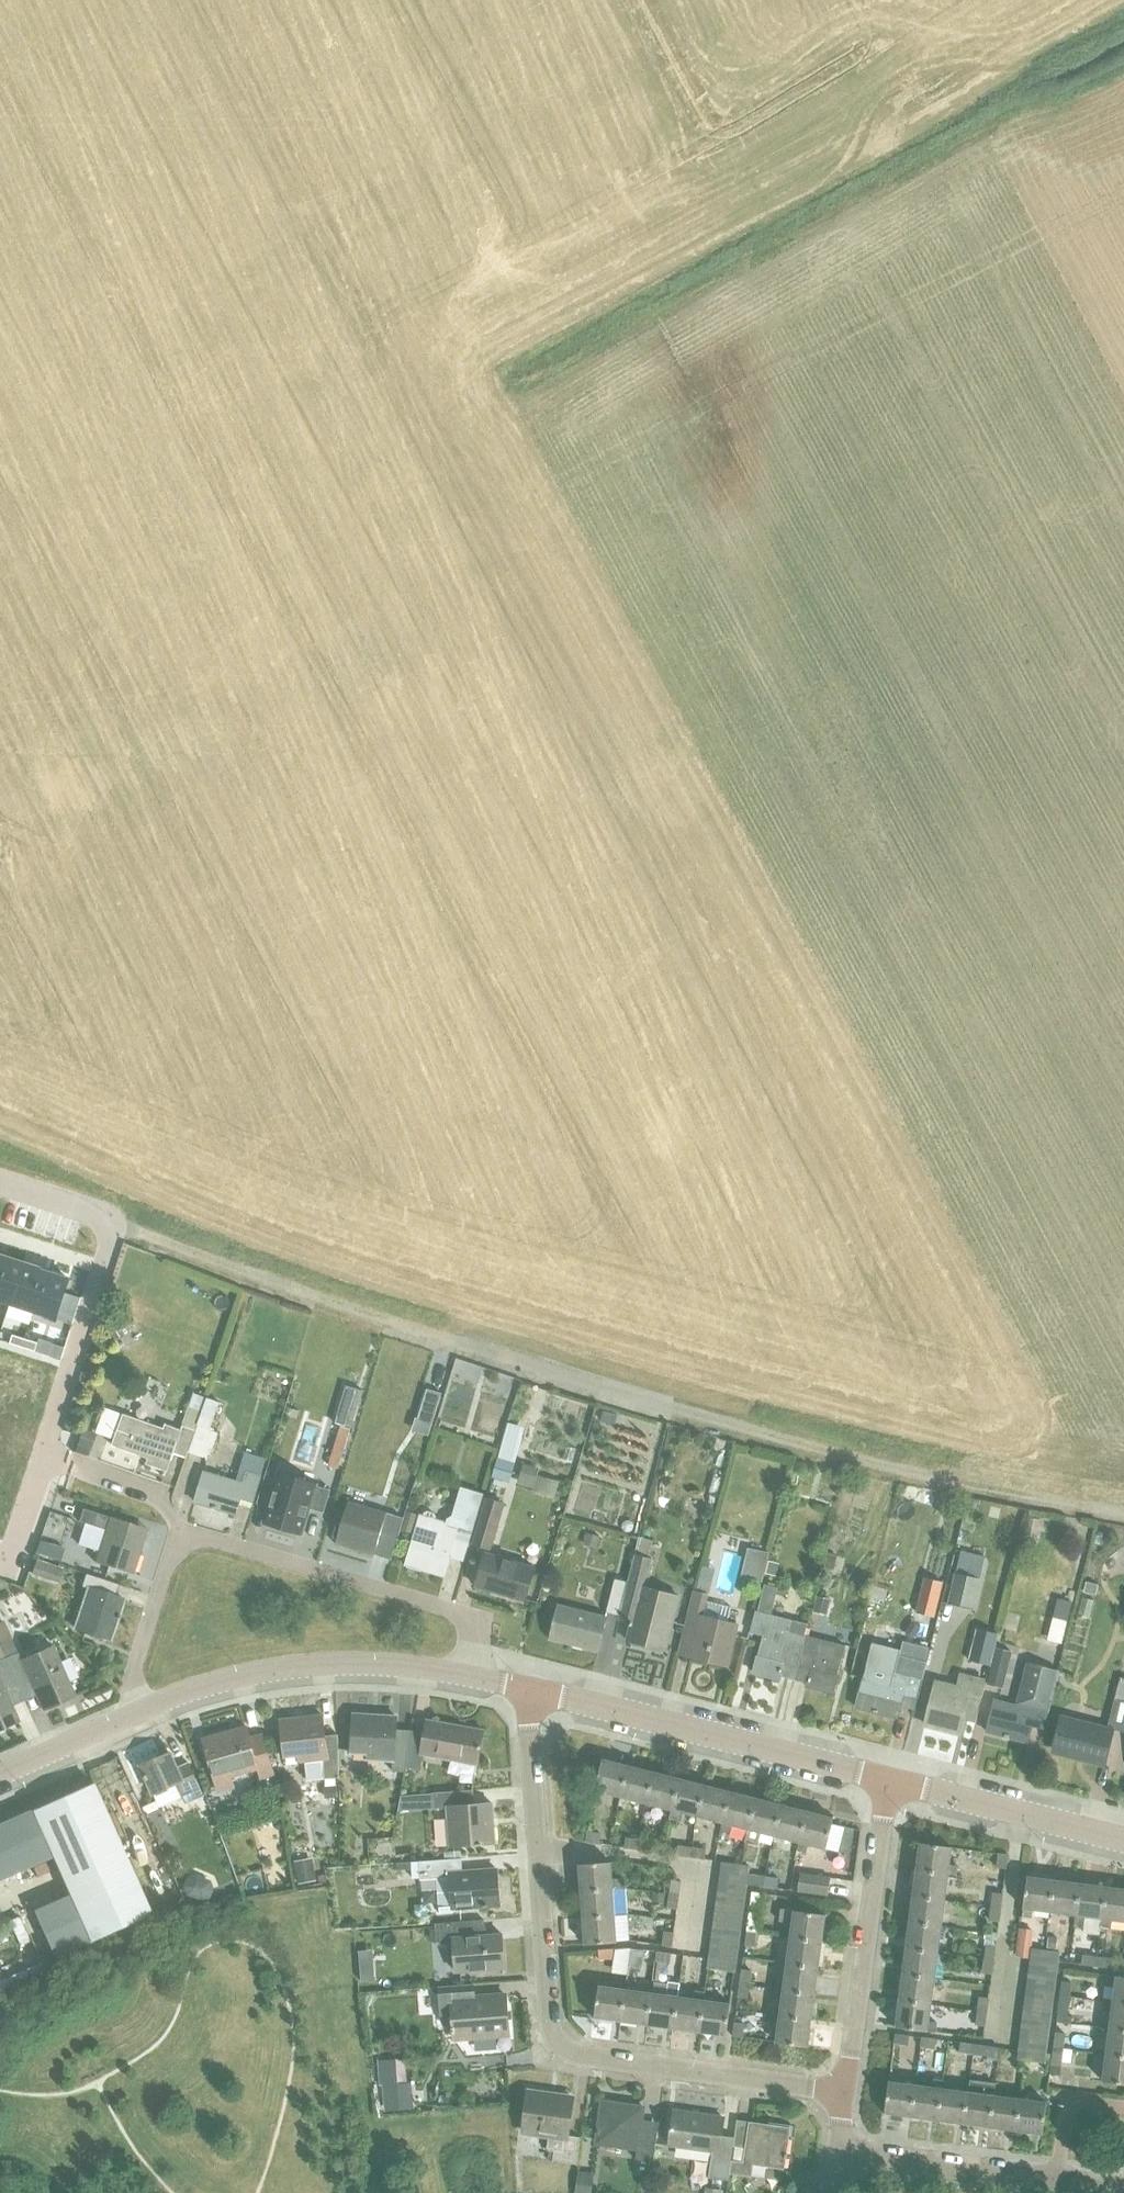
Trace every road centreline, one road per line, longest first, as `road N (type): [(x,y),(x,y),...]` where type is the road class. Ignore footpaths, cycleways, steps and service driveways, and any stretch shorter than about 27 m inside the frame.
road 1 (track): [(1123,1512),(846,1458),(698,1418),(327,1301),(120,1221)]
road 2 (residential): [(530,1690),(558,2045),(847,2093)]
road 3 (residential): [(47,1456),(120,1221),(0,1182)]
road 4 (residential): [(890,1782),(530,1690)]
road 5 (residential): [(181,1530),(464,1609),(476,1629),(473,1676)]
road 6 (residential): [(473,1676),(318,1665),(234,1678),(142,1711)]
road 7 (residential): [(847,2093),(890,1782)]
road 8 (residential): [(1123,1840),(890,1782)]
road 9 (residential): [(1056,2179),(838,2152)]
road 10 (residential): [(142,1711),(133,1675),(181,1530)]
road 11 (residential): [(181,1530),(153,1488),(47,1456)]
road 12 (residential): [(142,1711),(0,1775)]
road 13 (residential): [(1056,2179),(1071,2097),(1123,2104)]

